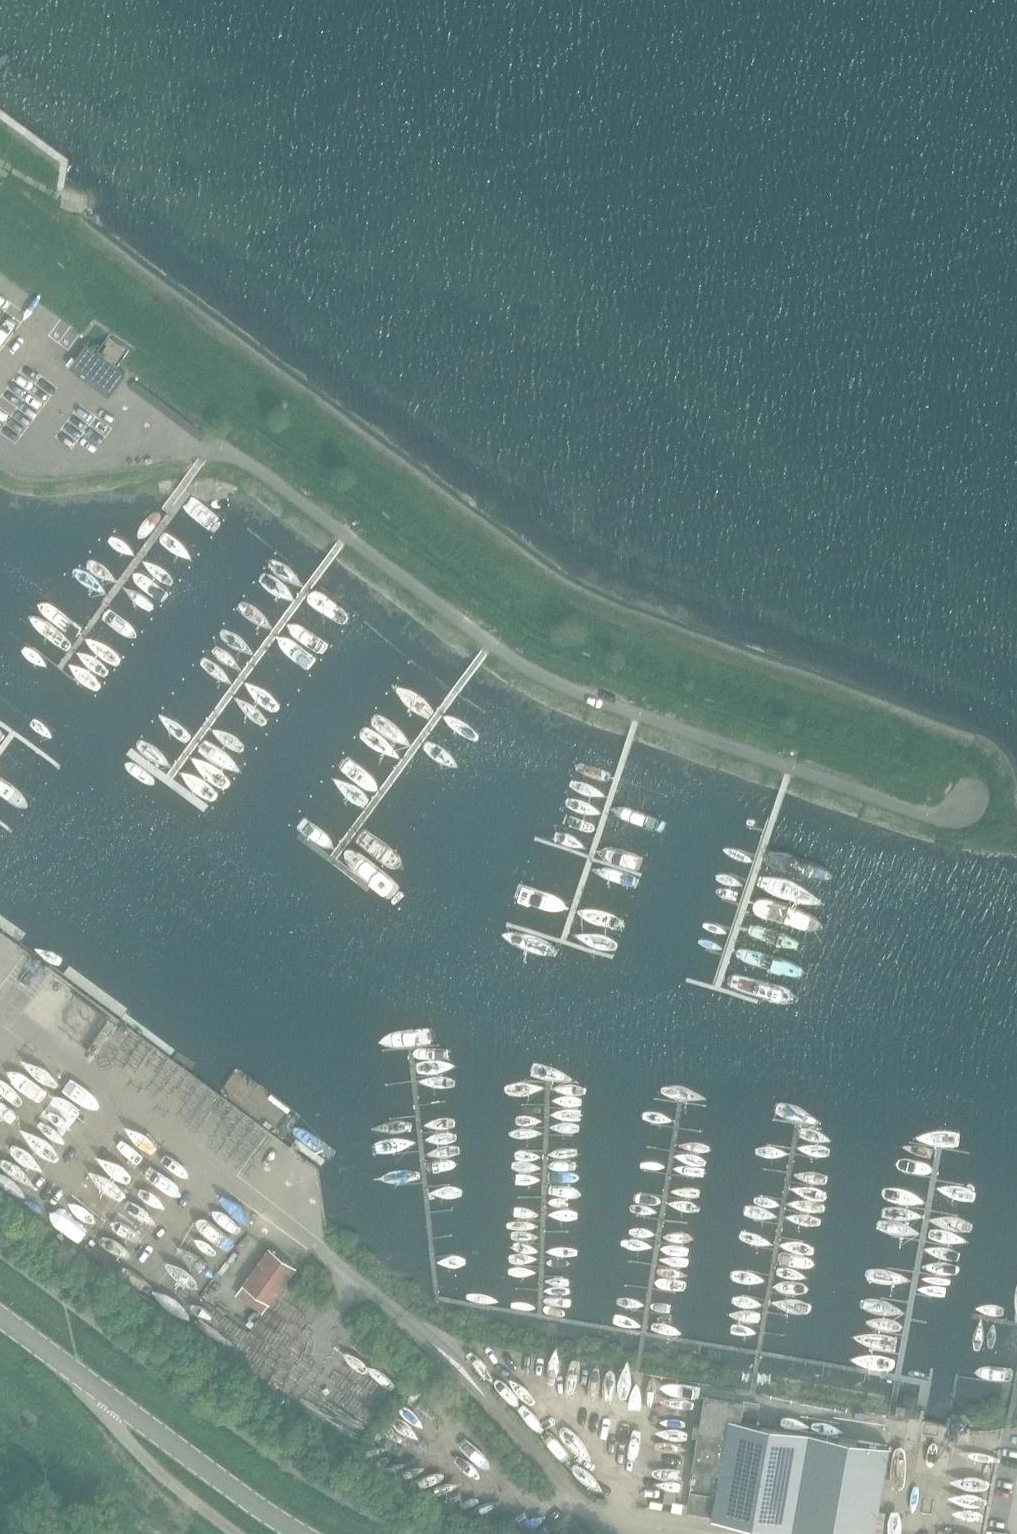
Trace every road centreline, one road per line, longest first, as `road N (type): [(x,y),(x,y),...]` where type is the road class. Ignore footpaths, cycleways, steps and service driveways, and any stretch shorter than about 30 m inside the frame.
road 1 (secondary): [(307,1533),(79,1375)]
road 2 (residential): [(79,1375),(151,1467),(239,1533)]

